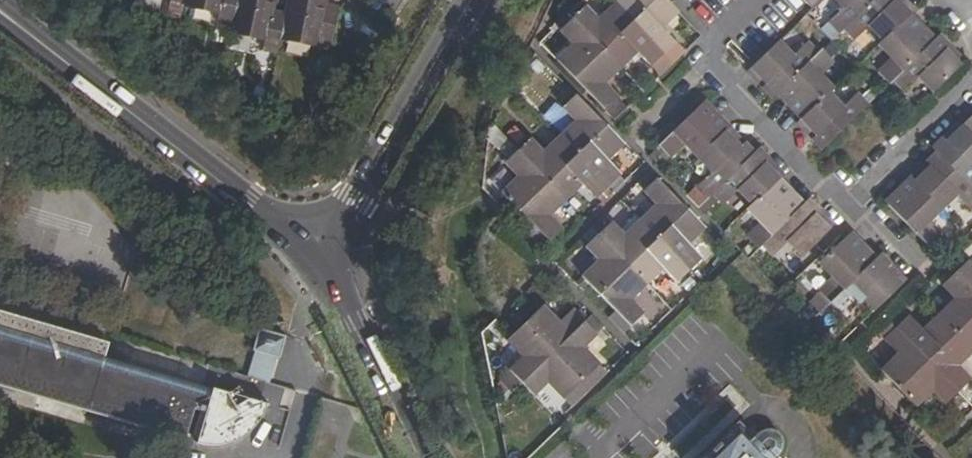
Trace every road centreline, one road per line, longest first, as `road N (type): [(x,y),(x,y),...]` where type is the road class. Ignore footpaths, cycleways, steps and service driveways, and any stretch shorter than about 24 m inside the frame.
road 1 (secondary): [(320,264),(0,10)]
road 2 (tertiary): [(320,264),(476,0)]
road 3 (secondary): [(422,457),(320,264)]
road 4 (residential): [(703,57),(847,203)]
road 5 (residential): [(847,203),(971,81)]

